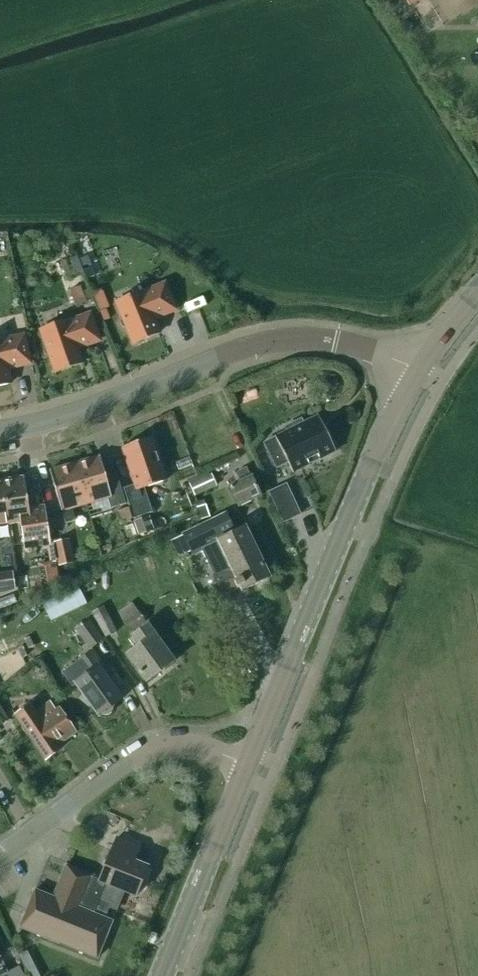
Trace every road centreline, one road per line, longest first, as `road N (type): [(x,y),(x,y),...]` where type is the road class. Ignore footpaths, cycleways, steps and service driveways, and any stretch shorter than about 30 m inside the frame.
road 1 (tertiary): [(418,370),(325,340),(267,343),(0,432)]
road 2 (tertiary): [(244,766),(418,370)]
road 3 (tertiary): [(162,975),(244,766)]
road 4 (residential): [(130,760),(0,855)]
road 5 (residential): [(130,760),(188,744),(244,766)]

